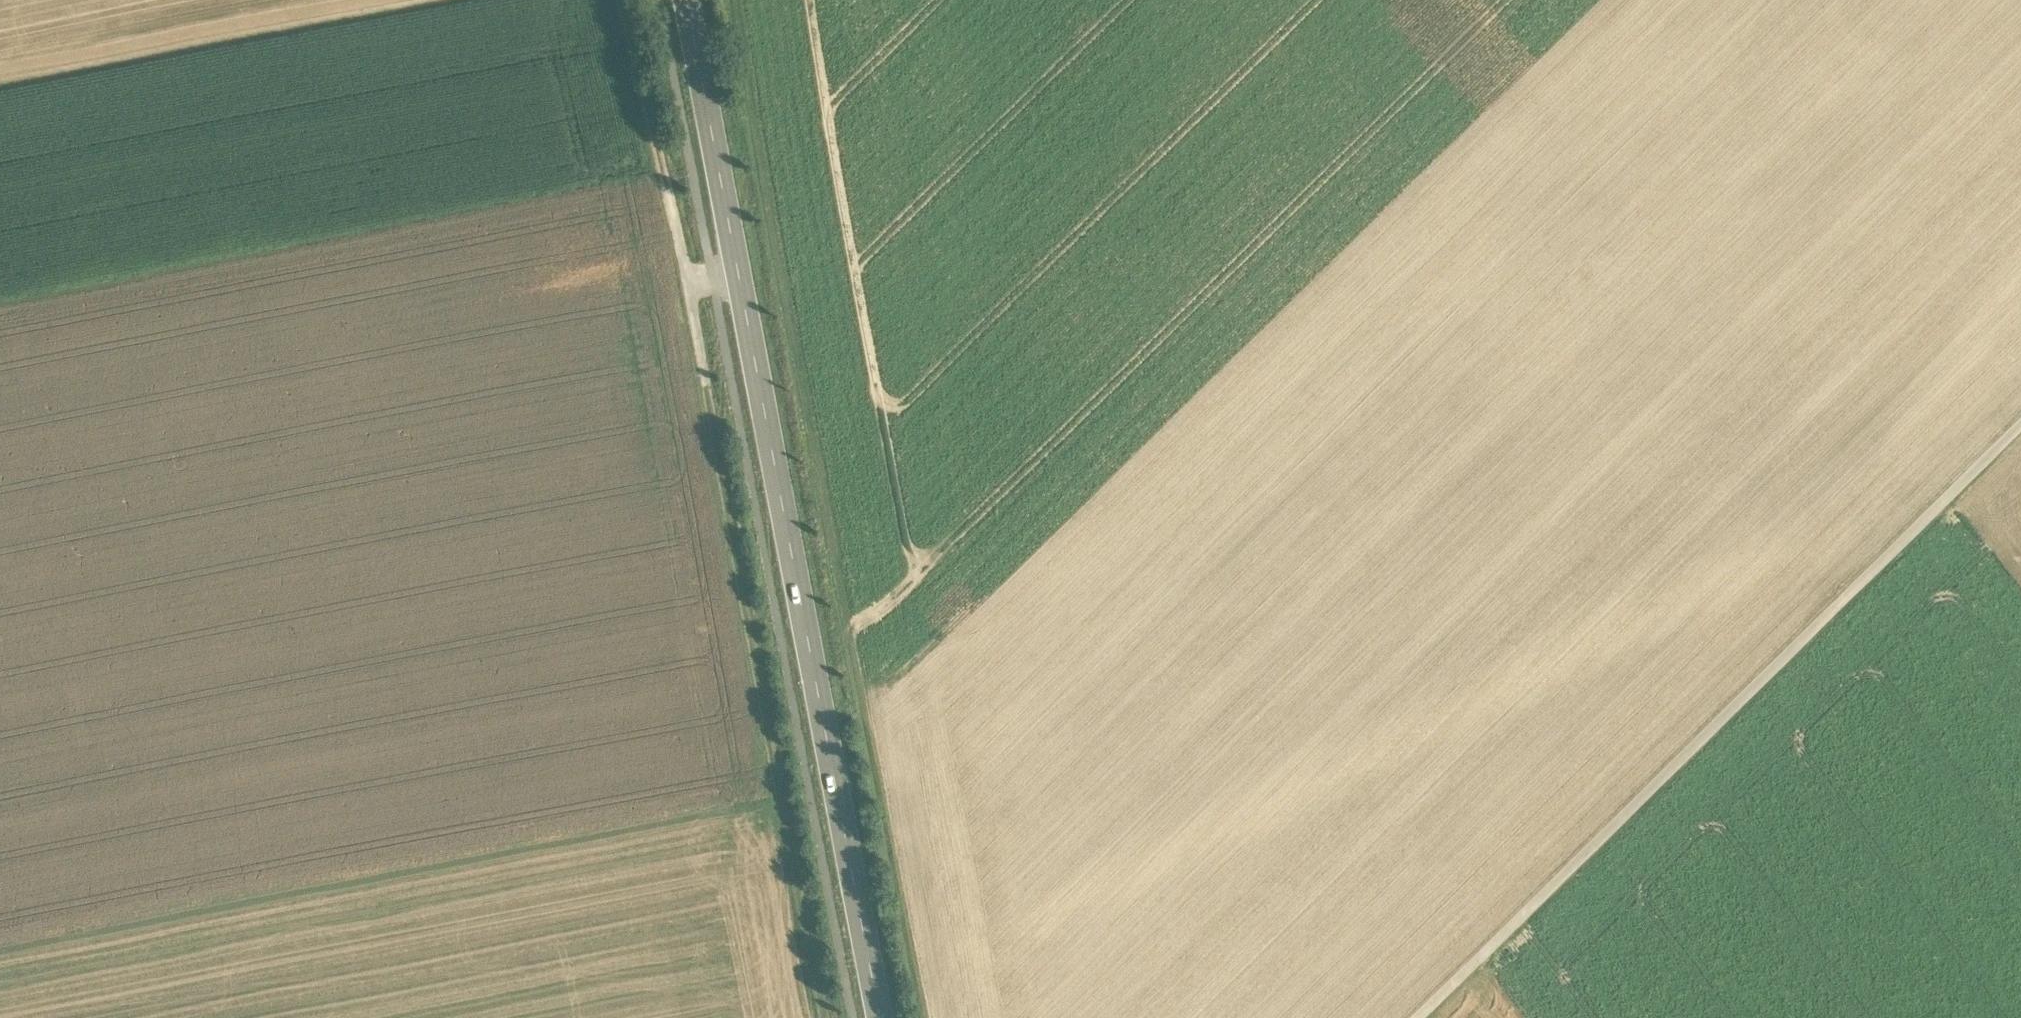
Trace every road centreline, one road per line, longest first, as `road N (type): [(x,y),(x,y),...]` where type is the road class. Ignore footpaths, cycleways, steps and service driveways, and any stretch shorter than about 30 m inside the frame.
road 1 (track): [(828,1017),(740,542),(624,0)]
road 2 (tertiary): [(881,1017),(689,0)]
road 3 (track): [(923,1017),(771,231),(738,0)]
road 4 (track): [(2020,426),(1417,1017)]

